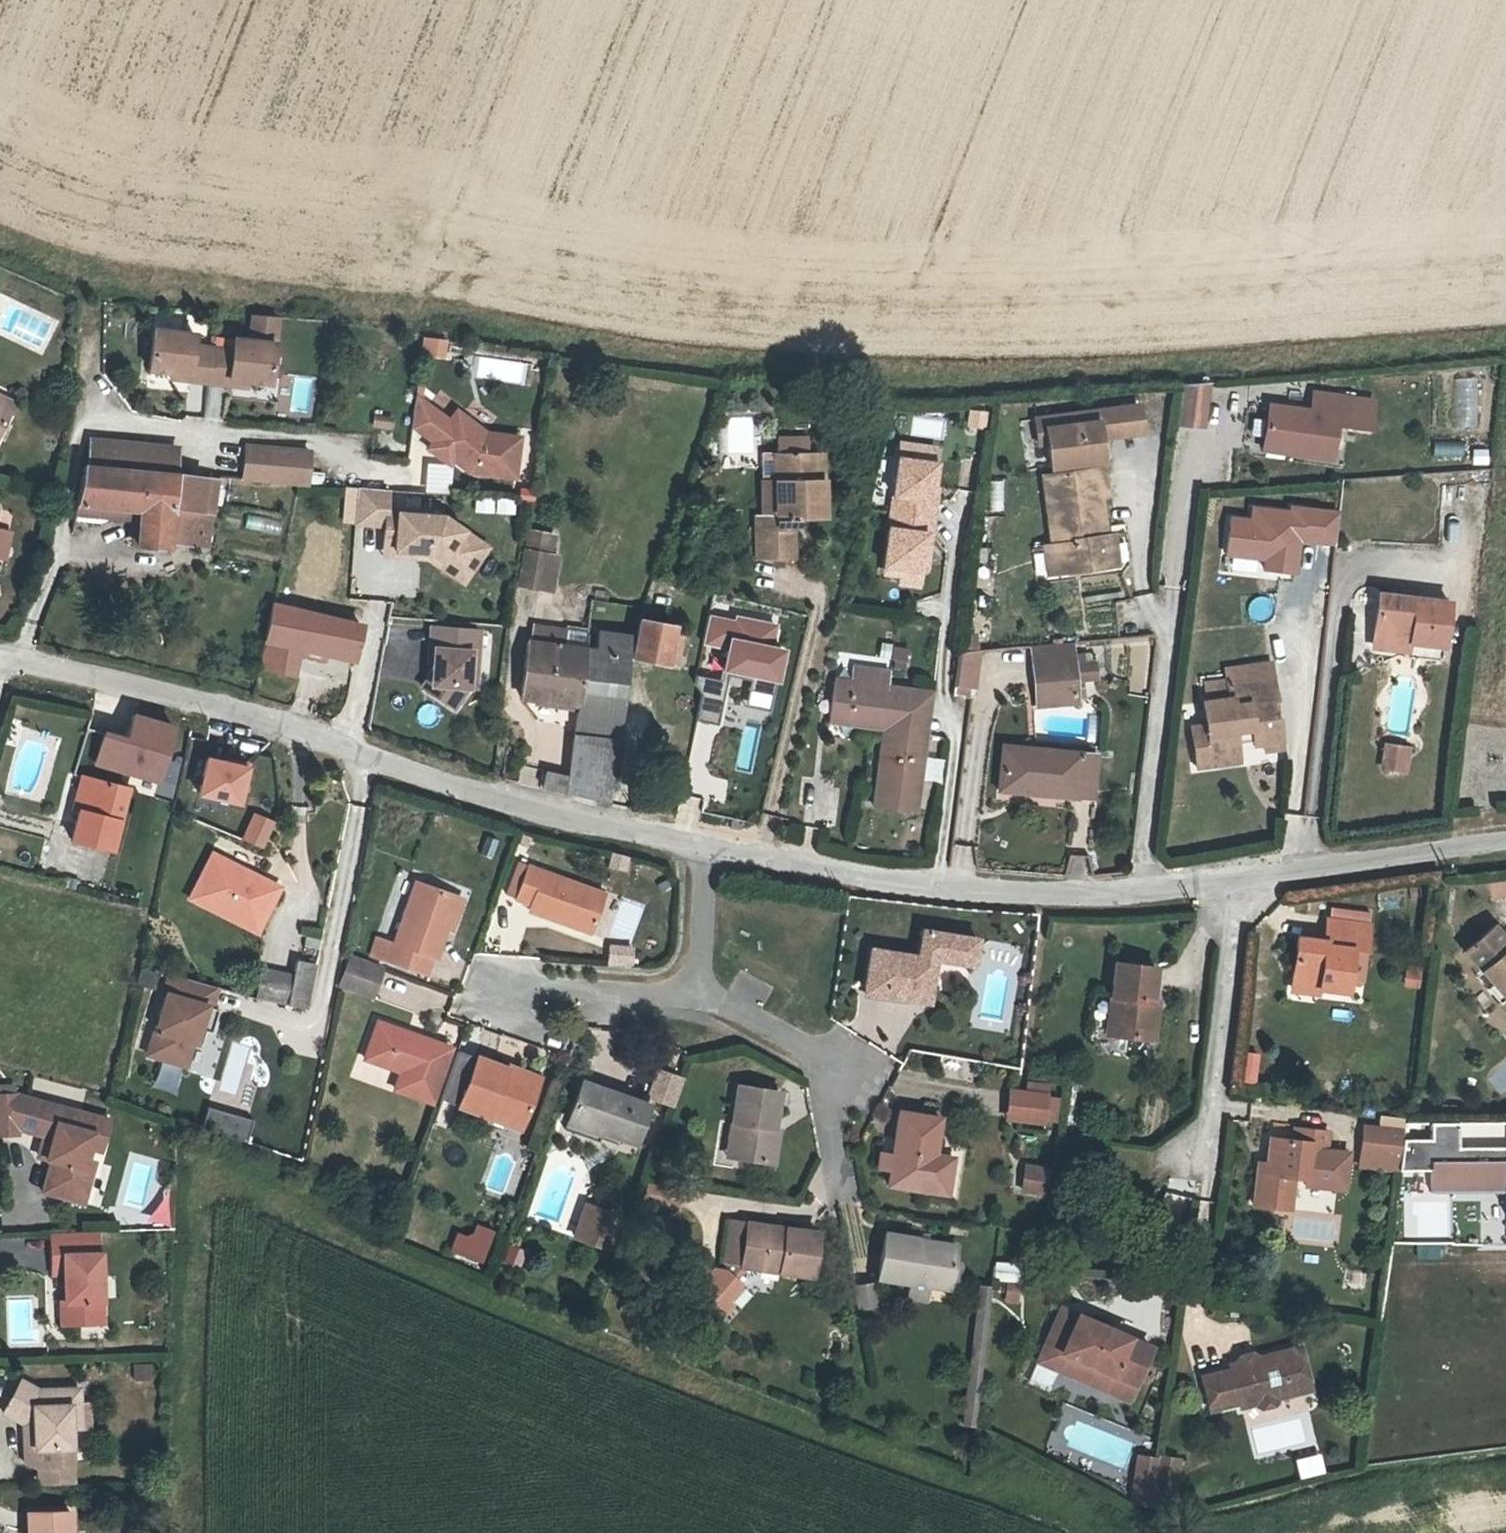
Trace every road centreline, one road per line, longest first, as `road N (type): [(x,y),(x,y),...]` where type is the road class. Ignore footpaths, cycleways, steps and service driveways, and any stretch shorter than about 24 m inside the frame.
road 1 (residential): [(703,844),(450,786),(250,707),(0,657)]
road 2 (residential): [(1242,876),(1075,893),(946,882),(703,844)]
road 3 (track): [(1144,890),(1162,614)]
road 4 (residential): [(1505,838),(1242,876)]
road 5 (residential): [(1242,876),(1216,1117)]
road 6 (residential): [(690,965),(865,1050)]
road 7 (residential): [(690,965),(513,992)]
road 8 (residential): [(703,844),(690,965)]

